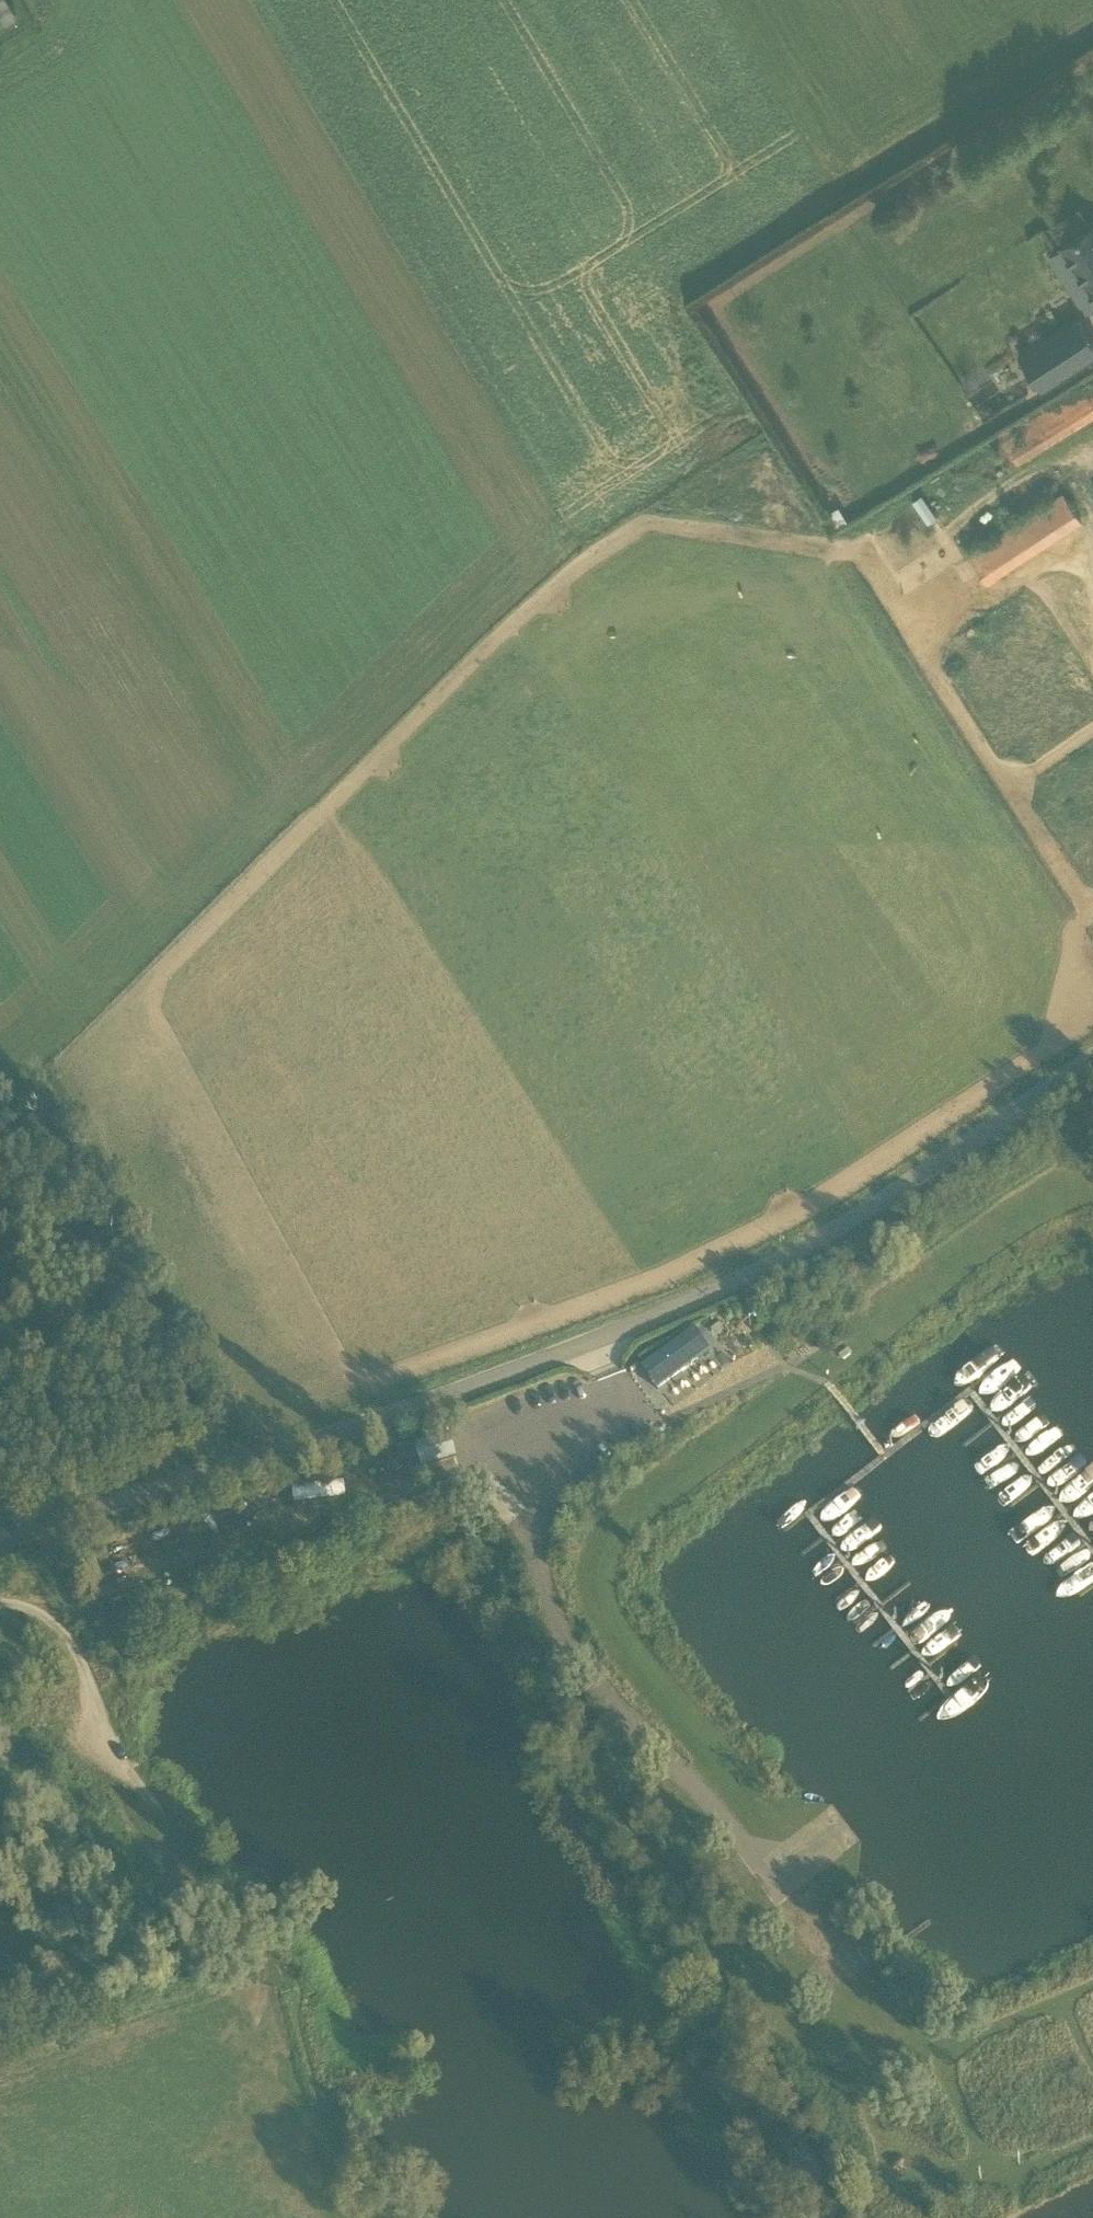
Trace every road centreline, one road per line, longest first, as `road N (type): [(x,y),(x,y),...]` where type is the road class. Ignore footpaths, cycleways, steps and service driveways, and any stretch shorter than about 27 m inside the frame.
road 1 (unclassified): [(0,1546),(592,1343),(807,1246),(1092,1056)]

